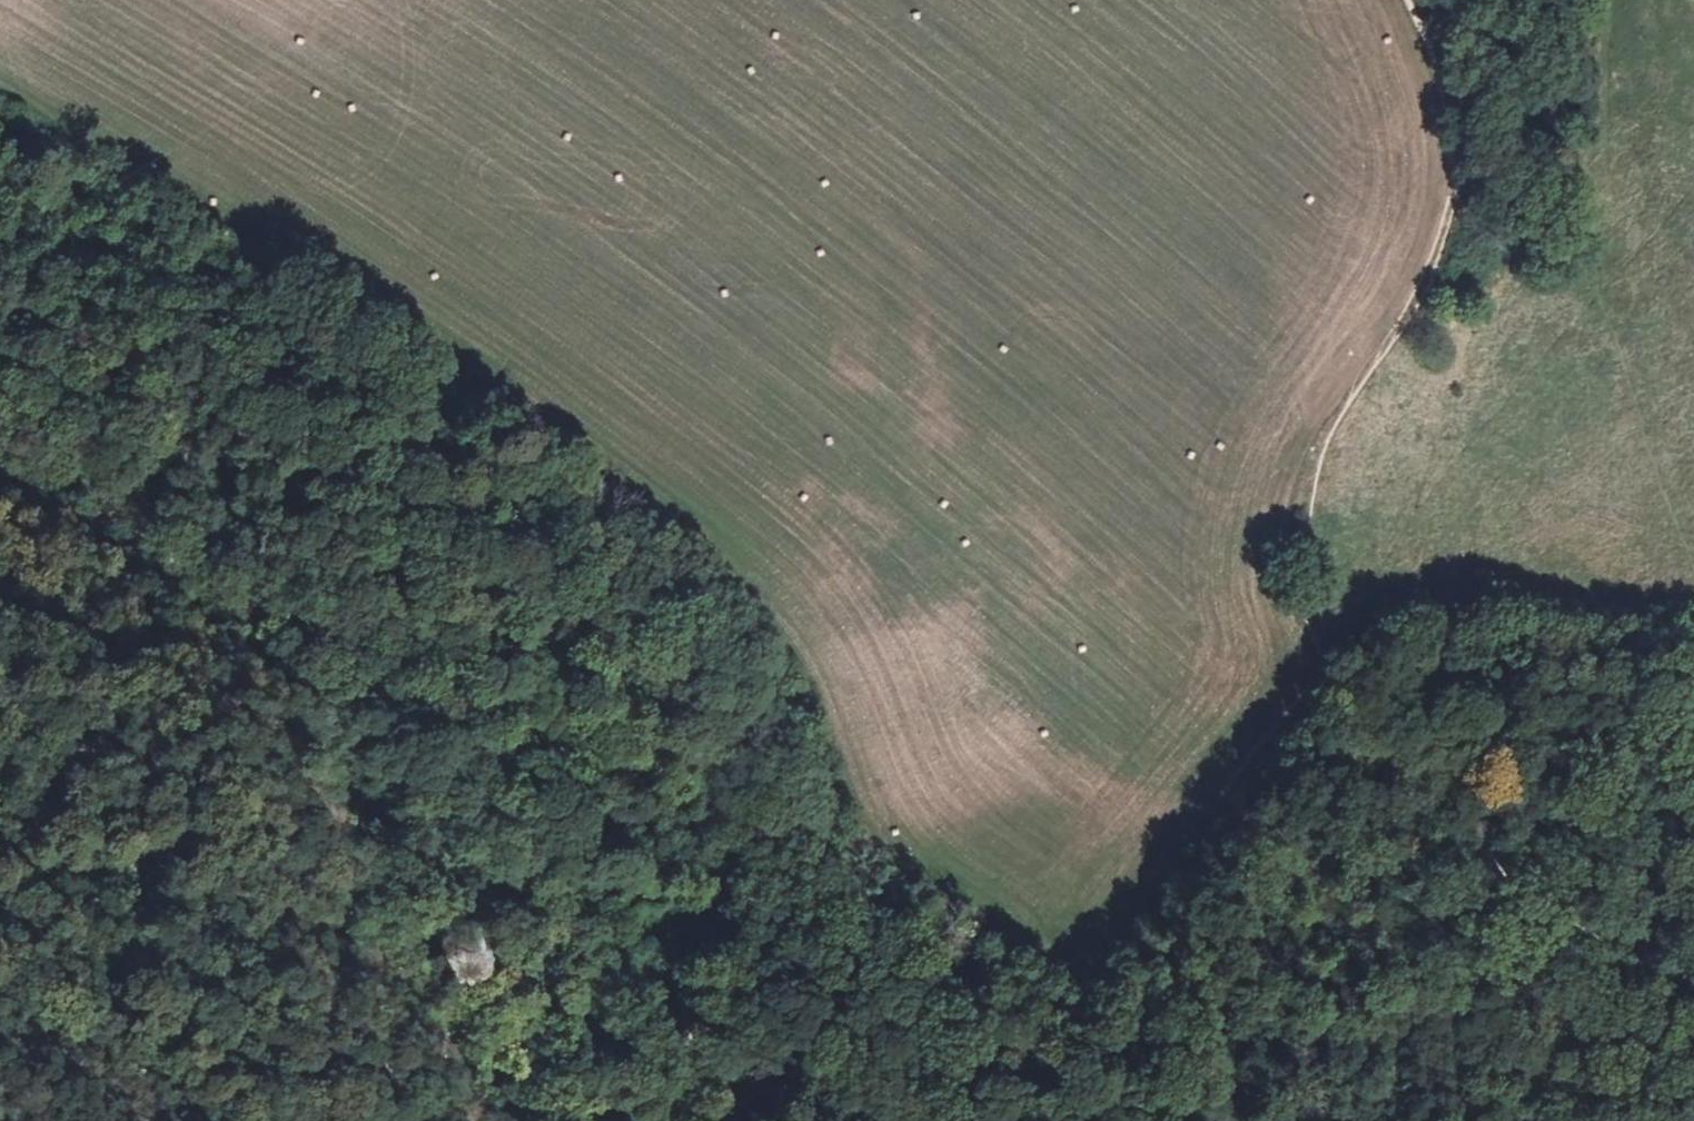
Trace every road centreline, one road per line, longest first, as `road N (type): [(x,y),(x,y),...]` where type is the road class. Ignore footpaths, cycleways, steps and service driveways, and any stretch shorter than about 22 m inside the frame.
road 1 (track): [(854,1120),(705,1036),(636,969),(478,763),(349,657),(237,582),(0,464)]
road 2 (track): [(1351,1120),(1090,989)]

